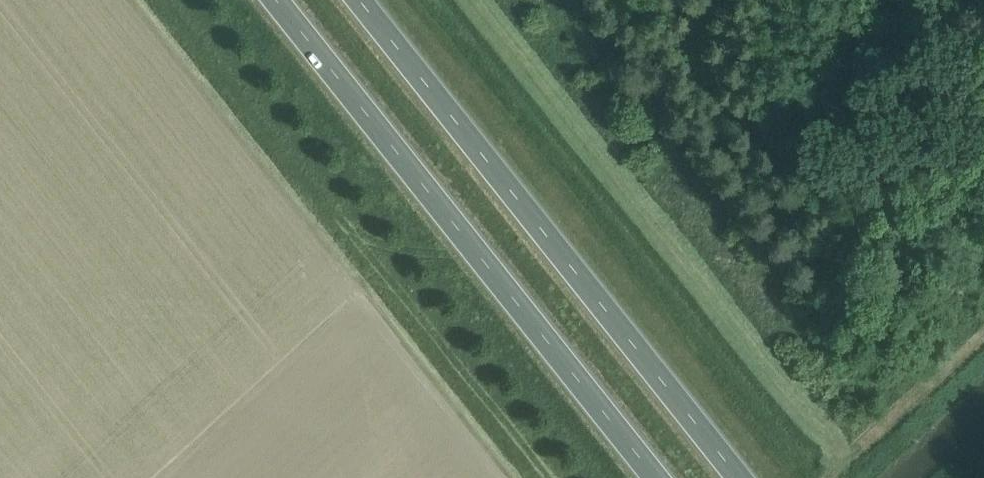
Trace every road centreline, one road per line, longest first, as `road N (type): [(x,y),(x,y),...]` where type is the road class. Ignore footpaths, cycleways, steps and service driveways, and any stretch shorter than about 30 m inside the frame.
road 1 (trunk): [(740,477),(359,0)]
road 2 (trunk): [(277,0),(656,477)]

